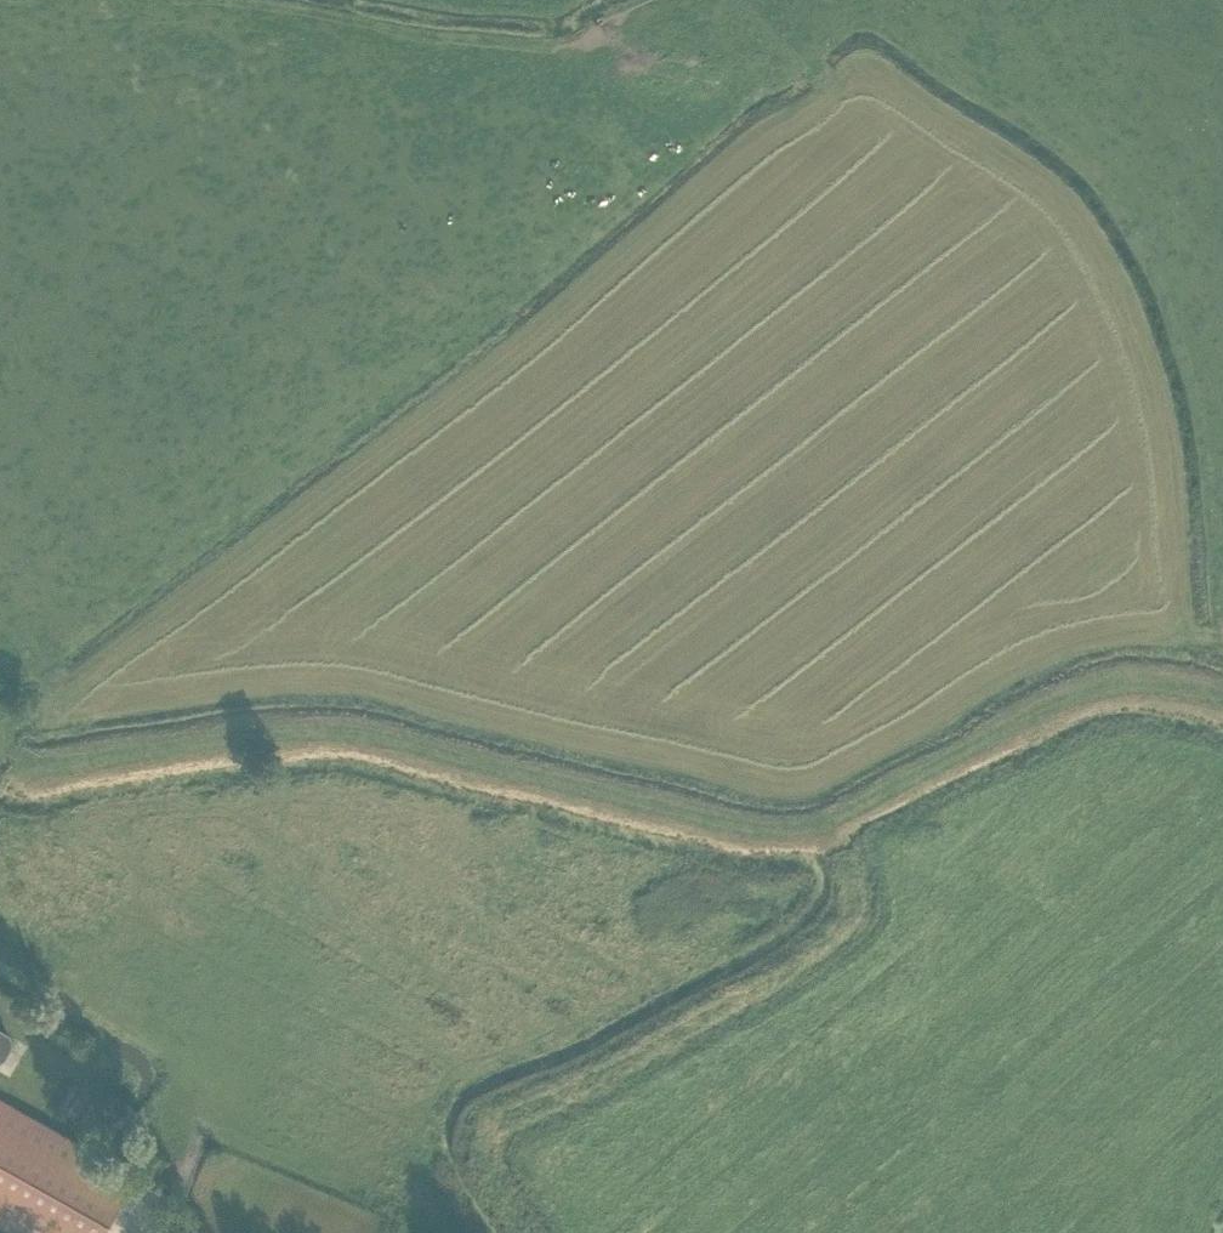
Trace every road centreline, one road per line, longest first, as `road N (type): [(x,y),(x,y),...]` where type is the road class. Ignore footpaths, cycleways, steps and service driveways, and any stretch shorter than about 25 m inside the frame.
road 1 (track): [(1222,705),(1112,692),(1059,706),(841,822),(787,833),(312,738),(20,780),(0,775)]
road 2 (track): [(517,1232),(477,1159),(479,1120),(844,918),(852,891),(841,822)]

